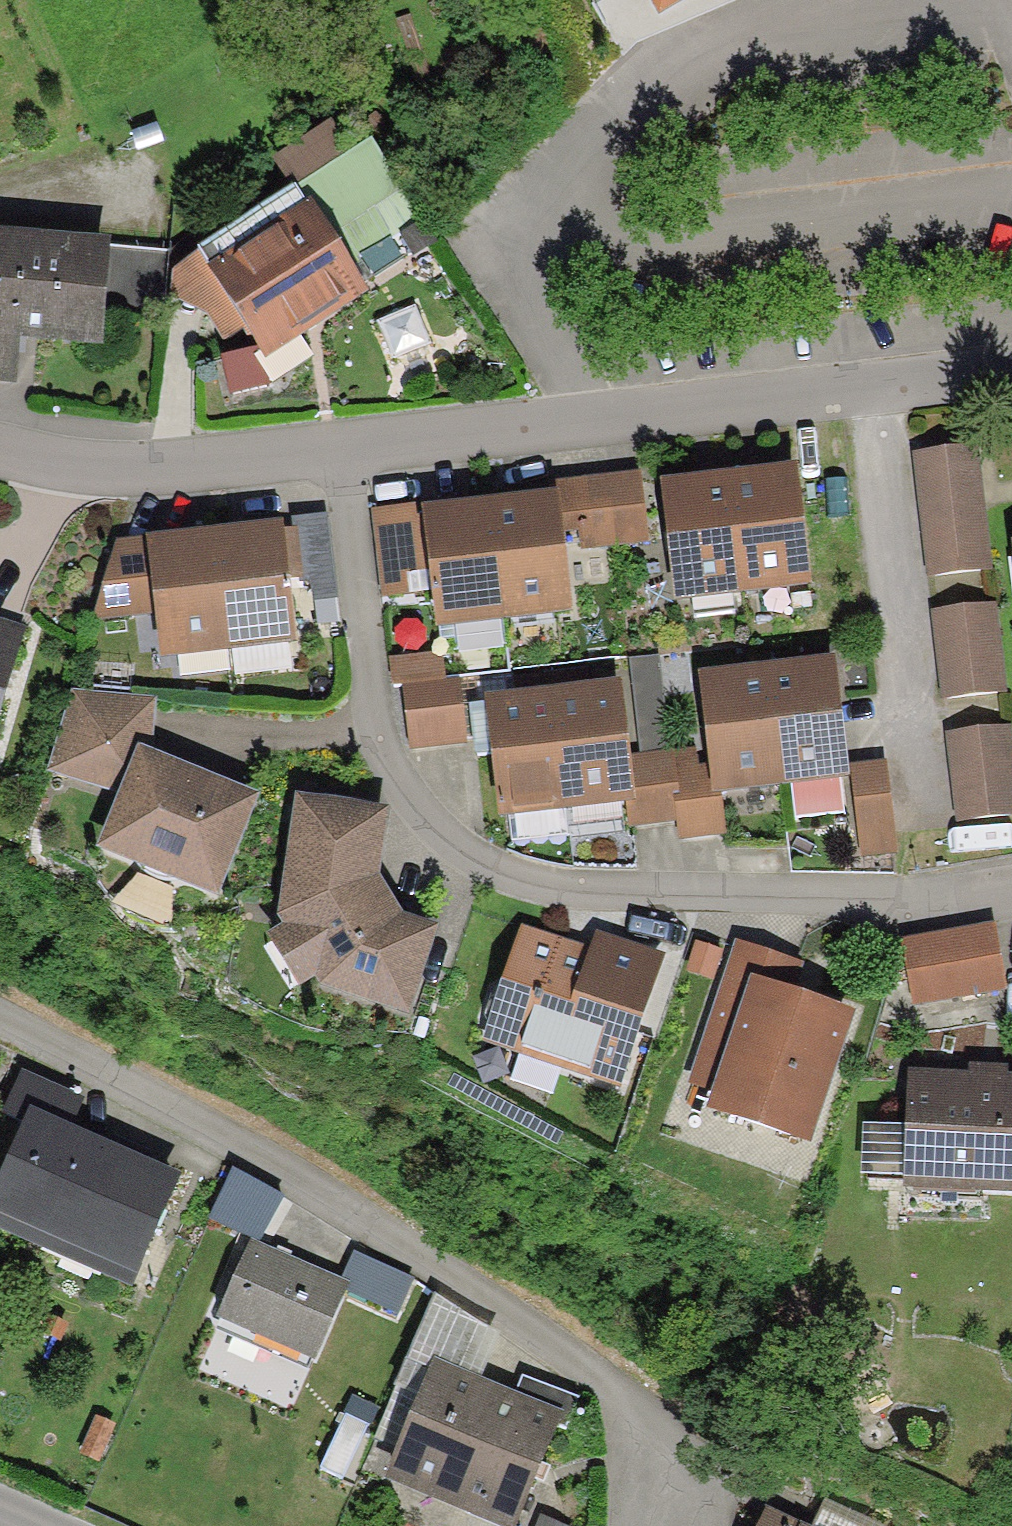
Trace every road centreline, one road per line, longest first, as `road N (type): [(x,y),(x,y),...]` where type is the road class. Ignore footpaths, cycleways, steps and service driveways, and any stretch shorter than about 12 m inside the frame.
road 1 (residential): [(327,451),(374,747),(421,833),(506,877),(700,899),(912,897),(1011,882)]
road 2 (residential): [(0,1029),(109,1073),(397,1239),(624,1406),(665,1525)]
road 3 (residential): [(865,388),(327,451)]
road 4 (residential): [(919,830),(865,388)]
road 5 (residential): [(327,451),(64,465),(0,454)]
road 6 (residential): [(1011,370),(865,388)]

